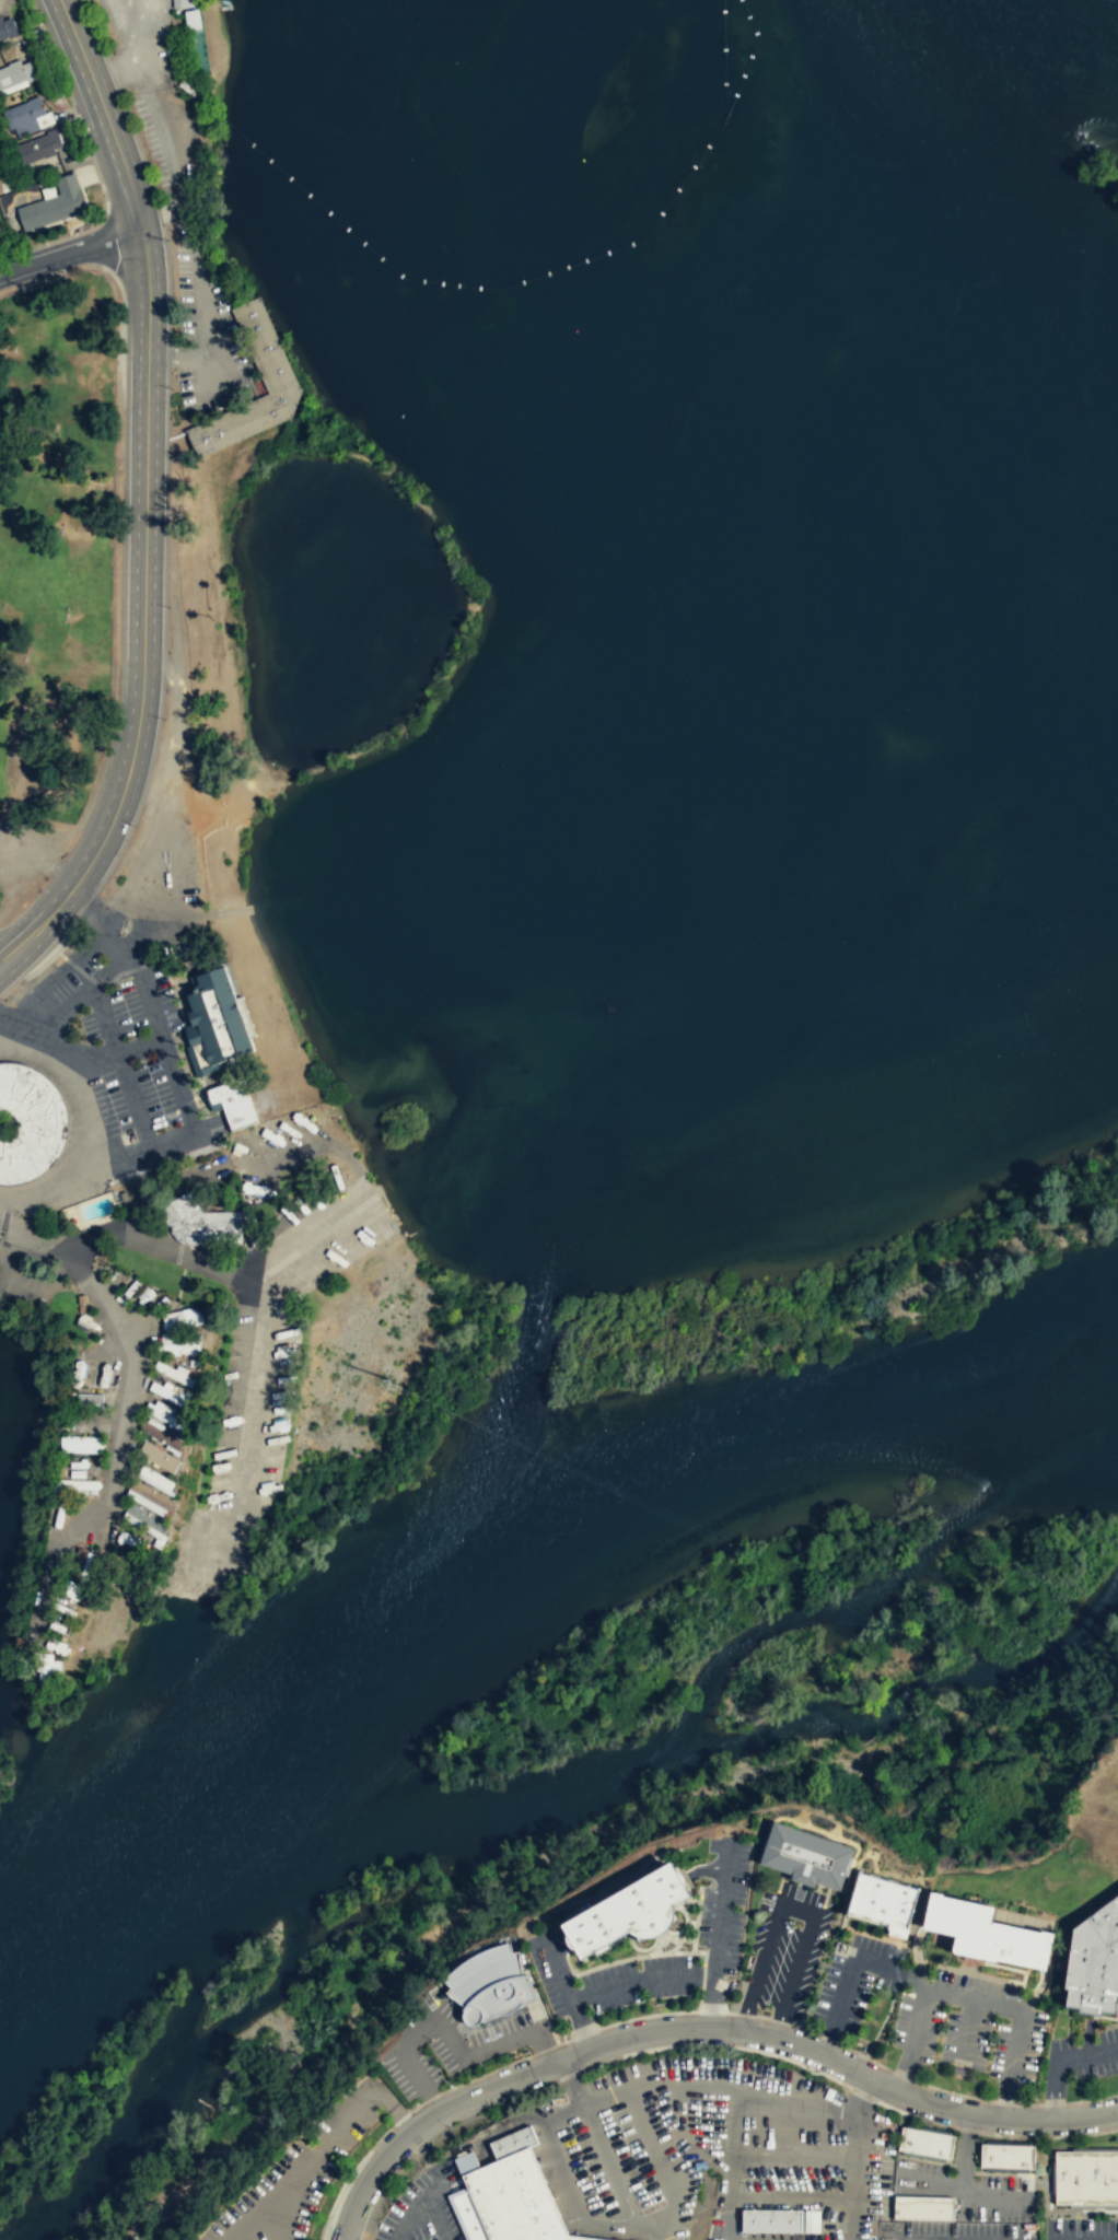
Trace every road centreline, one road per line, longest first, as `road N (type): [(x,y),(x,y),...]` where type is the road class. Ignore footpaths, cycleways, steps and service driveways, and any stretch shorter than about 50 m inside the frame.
road 1 (secondary): [(59,0),(144,240),(144,660),(132,758),(113,826),(56,913),(0,965)]
road 2 (residential): [(345,2239),(382,2160),(441,2111),(592,2049),(678,2028),(788,2040),(895,2090),(968,2113),(1056,2120),(1117,2111)]
road 3 (tertiary): [(142,230),(0,274)]

